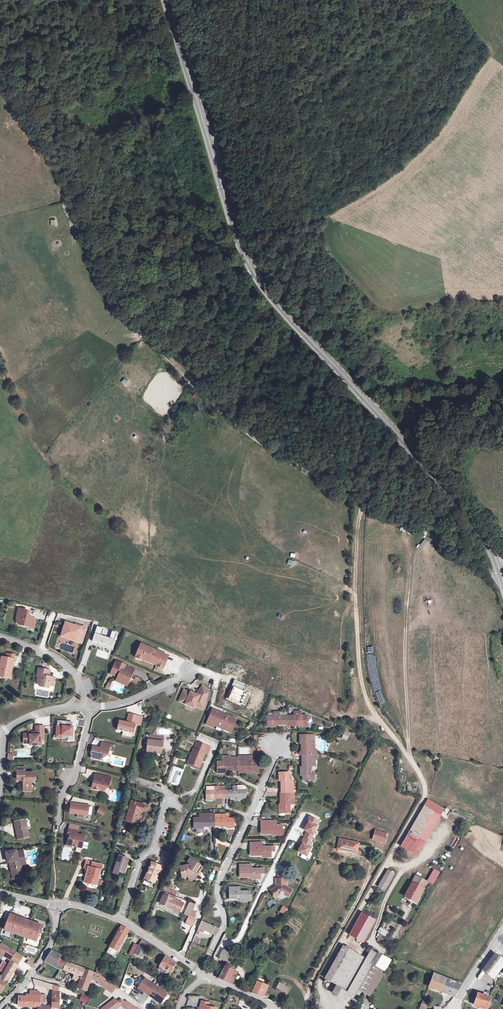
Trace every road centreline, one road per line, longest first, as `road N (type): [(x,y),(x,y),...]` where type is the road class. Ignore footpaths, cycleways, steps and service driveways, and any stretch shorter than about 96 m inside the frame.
road 1 (tertiary): [(502,579),(466,516),(252,270),(166,0)]
road 2 (track): [(345,1008),(321,994),(320,982),(426,791),(370,705),(360,675),(362,504)]
road 3 (track): [(362,504),(236,426),(145,334)]
road 4 (residential): [(202,973),(224,927),(217,886),(280,744)]
road 5 (track): [(410,757),(405,647),(414,553)]
road 6 (residential): [(118,922),(139,862),(159,851),(173,802),(139,781)]
road 7 (track): [(307,1008),(318,968),(374,867)]
road 8 (residential): [(56,832),(61,787),(77,770),(91,707)]
road 9 (residential): [(54,903),(49,947),(0,1008)]

